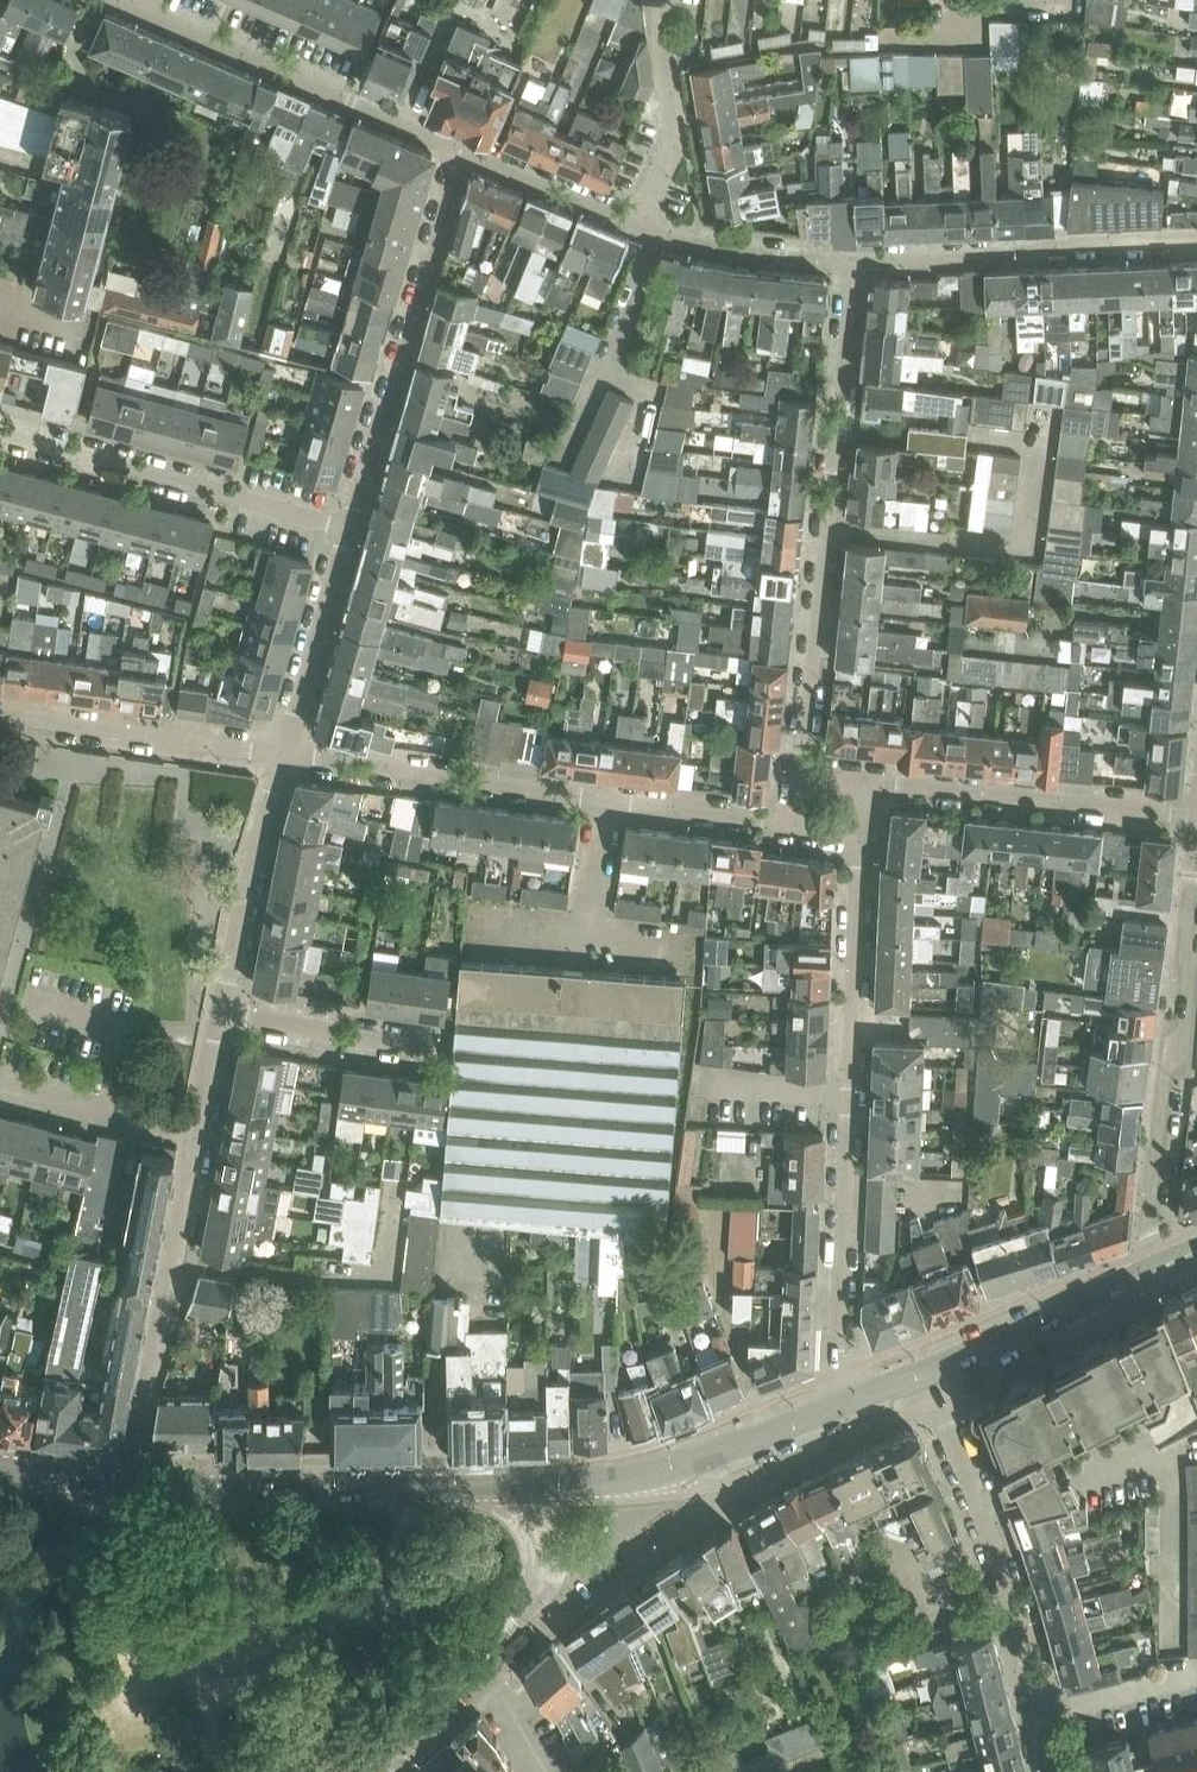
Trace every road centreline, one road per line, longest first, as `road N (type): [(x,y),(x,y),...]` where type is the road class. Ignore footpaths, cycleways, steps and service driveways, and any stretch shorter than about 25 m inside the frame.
road 1 (residential): [(861,835),(835,1409)]
road 2 (residential): [(854,259),(802,774)]
road 3 (residential): [(287,754),(797,826)]
road 4 (residential): [(1142,1278),(1196,828)]
road 5 (residential): [(1057,1771),(1012,1587),(930,1371)]
road 6 (tertiary): [(130,1481),(541,1483)]
road 7 (residential): [(350,528),(457,148)]
road 8 (unclassified): [(337,1771),(528,1601),(545,1555),(541,1483)]
road 9 (residential): [(350,528),(0,432)]
road 10 (residential): [(130,4),(457,148)]
road 11 (residential): [(130,1481),(196,1133)]
road 12 (residential): [(854,259),(1196,238)]
road 13 (residential): [(1196,815),(867,781)]
road 14 (tertiary): [(541,1483),(716,1455),(835,1409)]
road 15 (residential): [(0,717),(287,754)]
road 16 (residential): [(222,1015),(246,883),(287,754)]
road 17 (residential): [(287,754),(350,528)]
road 18 (tertiary): [(930,1371),(1142,1278)]
road 19 (residential): [(640,224),(672,144),(661,0)]
road 20 (residential): [(640,224),(699,243),(854,259)]
road 21 (residential): [(437,1047),(222,1015)]
road 22 (residential): [(196,1133),(0,1088)]
road 23 (residential): [(457,148),(640,224)]
road 24 (tertiary): [(0,1465),(130,1481)]
road 25 (residential): [(196,1133),(222,1015)]

